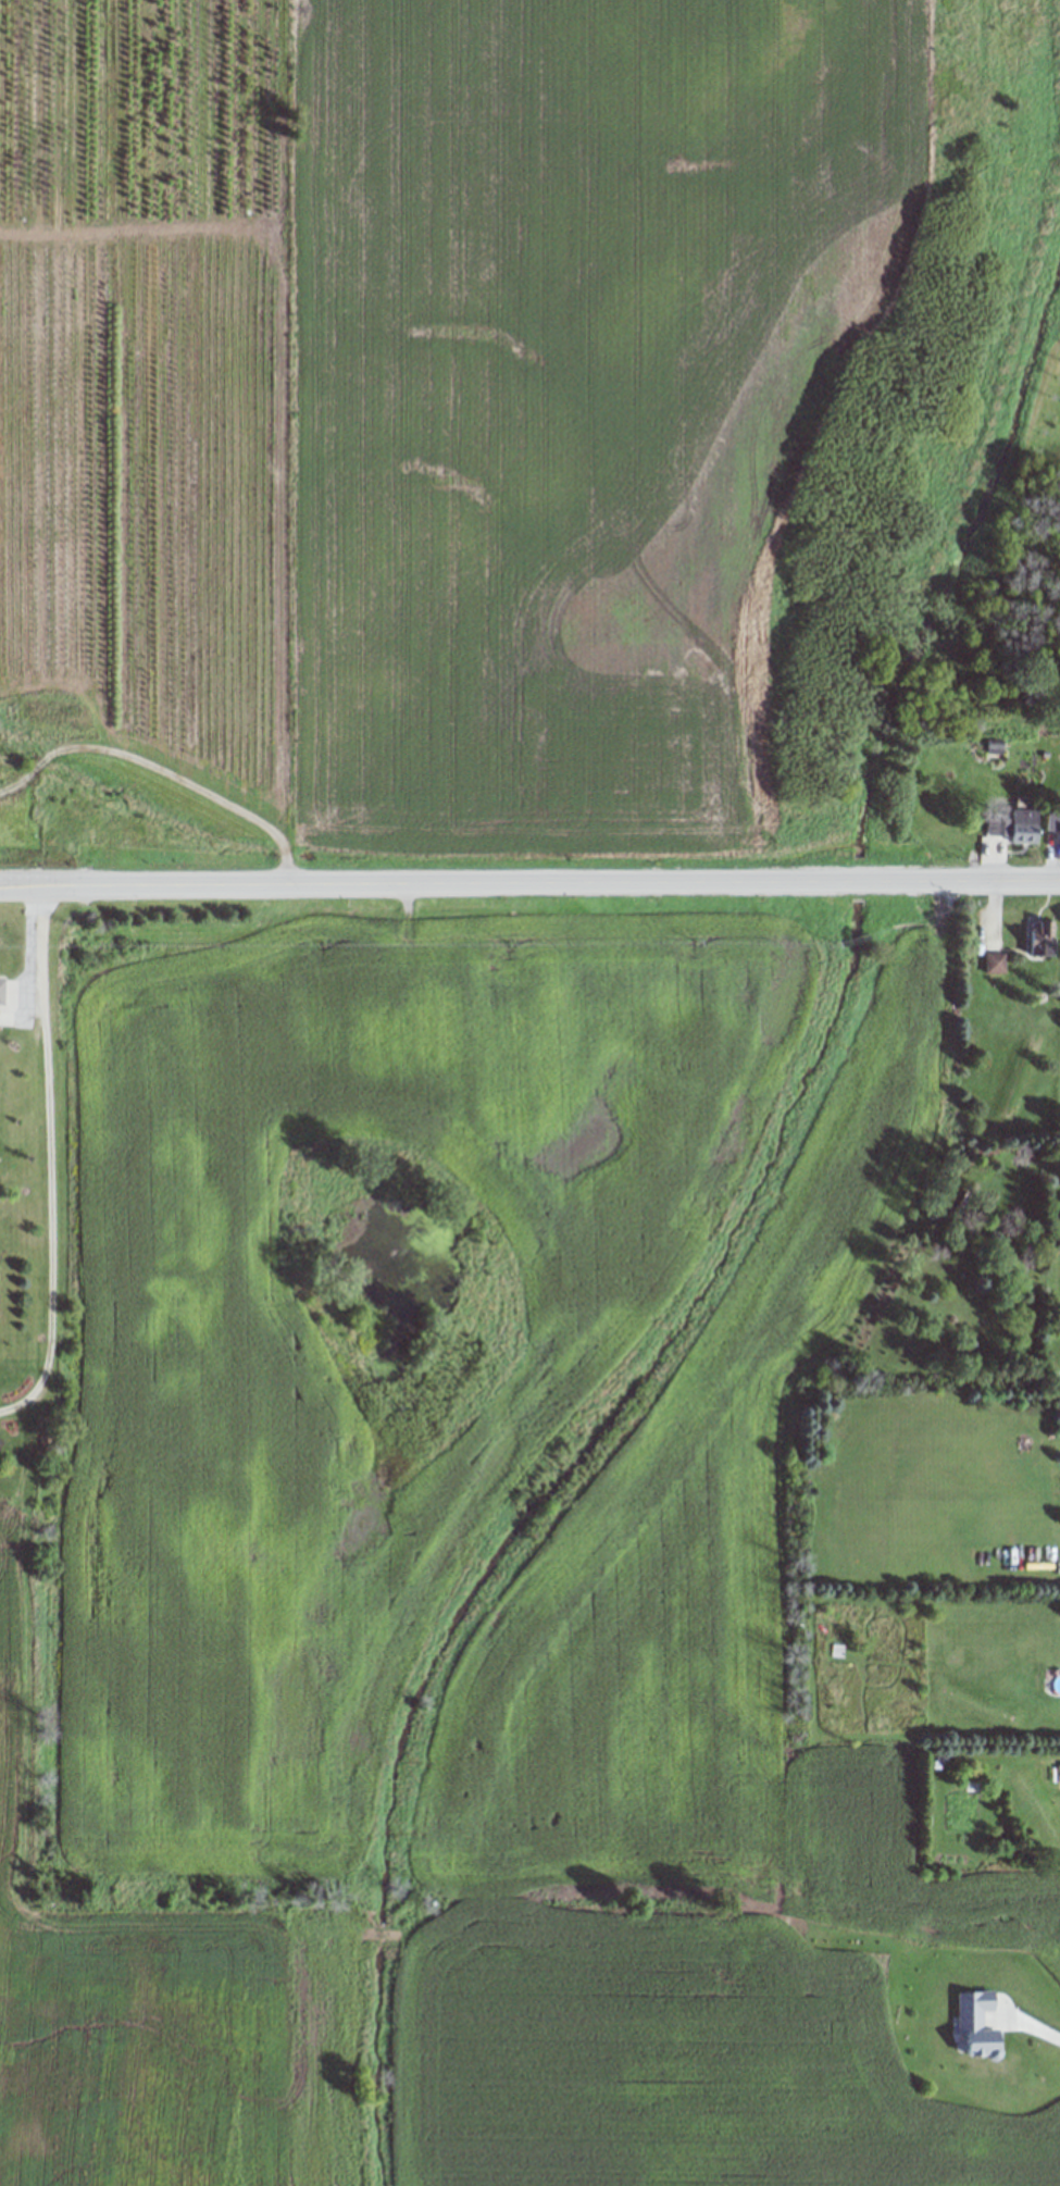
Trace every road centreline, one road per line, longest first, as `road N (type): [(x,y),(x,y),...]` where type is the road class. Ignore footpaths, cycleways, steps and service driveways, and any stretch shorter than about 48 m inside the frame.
road 1 (tertiary): [(806,881),(0,885)]
road 2 (tertiary): [(900,881),(1059,881)]

